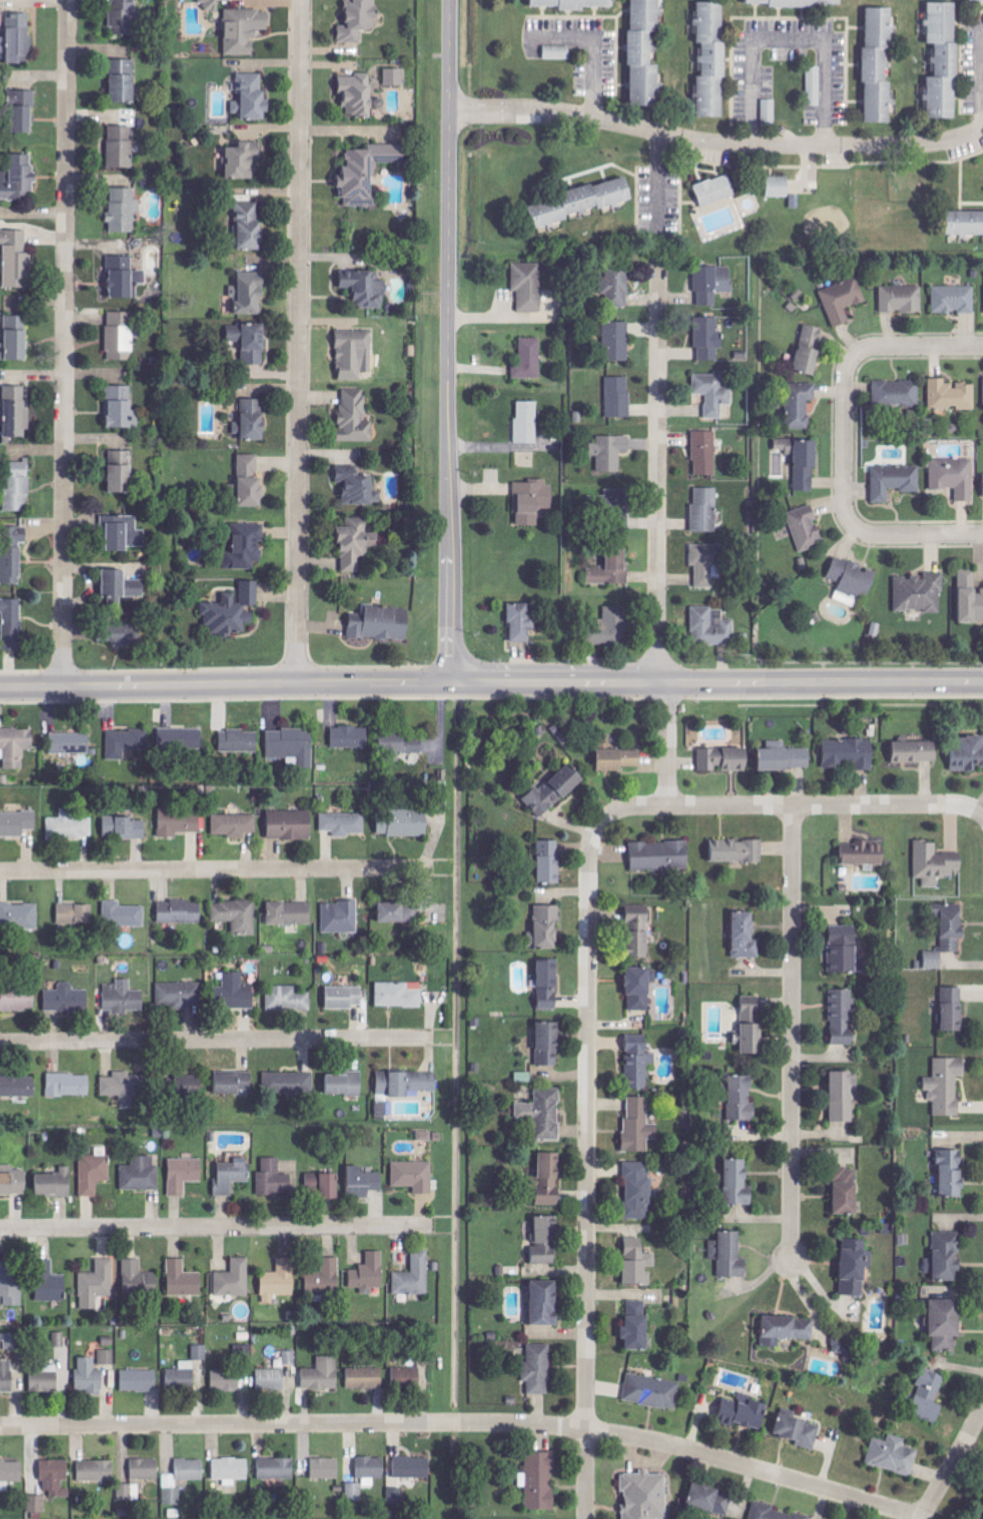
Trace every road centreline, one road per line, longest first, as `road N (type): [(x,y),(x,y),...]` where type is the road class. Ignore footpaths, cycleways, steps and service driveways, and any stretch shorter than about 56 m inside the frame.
road 1 (residential): [(0,1427),(552,1426),(666,1444),(918,1518)]
road 2 (residential): [(586,1518),(591,843),(614,812),(667,806)]
road 3 (residential): [(68,0),(63,685)]
road 4 (residential): [(297,685),(301,0)]
road 5 (tertiary): [(450,0),(446,684)]
road 6 (residential): [(449,112),(584,117),(730,145),(924,146),(982,125)]
road 7 (tertiary): [(446,684),(982,681)]
road 8 (residential): [(793,806),(793,1260)]
road 9 (tertiary): [(0,686),(446,684)]
road 10 (residential): [(0,871),(435,869)]
road 11 (residential): [(0,1043),(434,1038)]
road 12 (residential): [(0,1229),(433,1227)]
road 13 (residential): [(656,683),(660,254)]
road 14 (residential): [(667,806),(970,809)]
road 15 (residential): [(874,347),(852,359),(845,379),(844,497),(853,525)]
road 16 (residential): [(853,525),(870,535),(982,535)]
road 17 (residential): [(982,1405),(922,1518)]
road 18 (residential): [(667,806),(668,683)]

